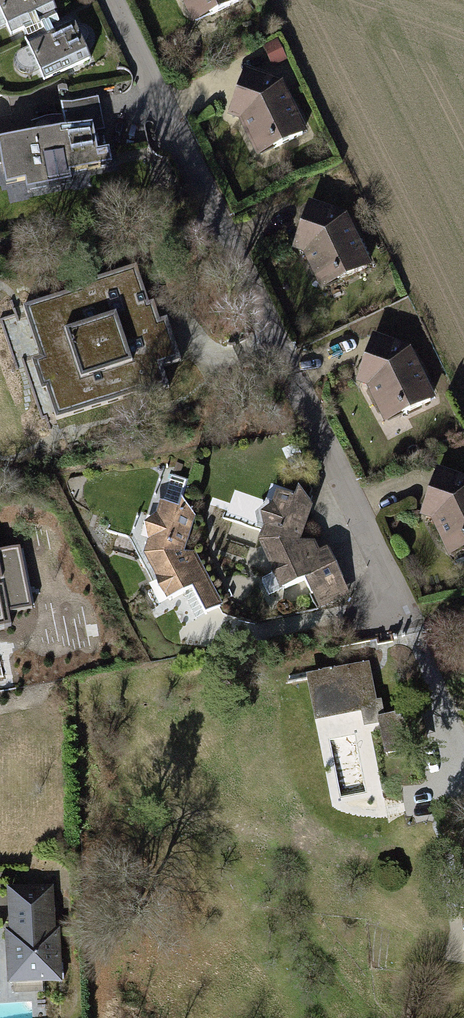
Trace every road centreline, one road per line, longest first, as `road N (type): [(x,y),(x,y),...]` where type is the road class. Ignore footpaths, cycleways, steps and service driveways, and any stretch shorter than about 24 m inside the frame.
road 1 (residential): [(111,0),(405,604)]

